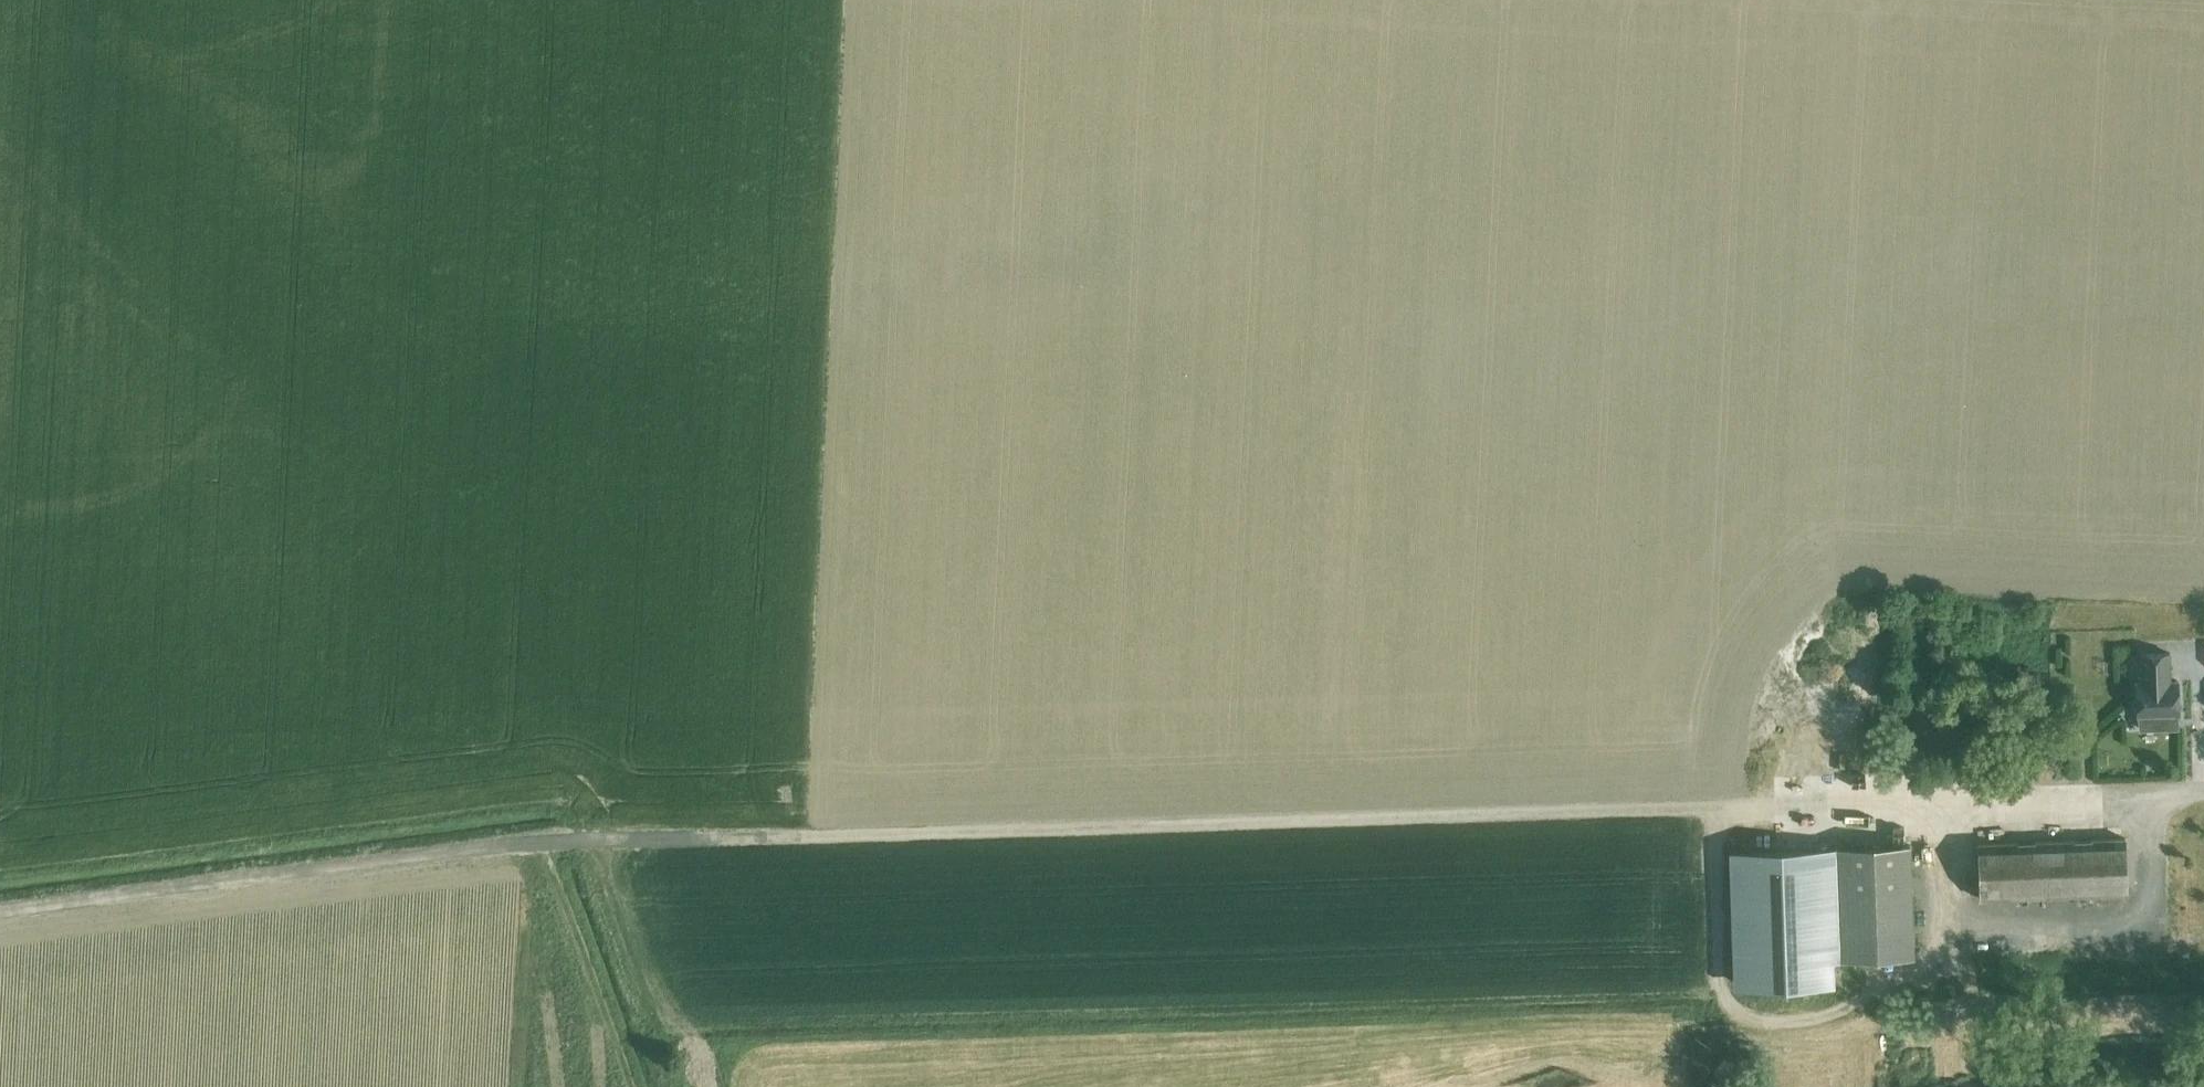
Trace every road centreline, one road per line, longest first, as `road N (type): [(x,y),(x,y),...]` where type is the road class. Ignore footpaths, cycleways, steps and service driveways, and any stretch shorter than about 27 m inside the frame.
road 1 (track): [(0,914),(581,841),(1834,802)]

